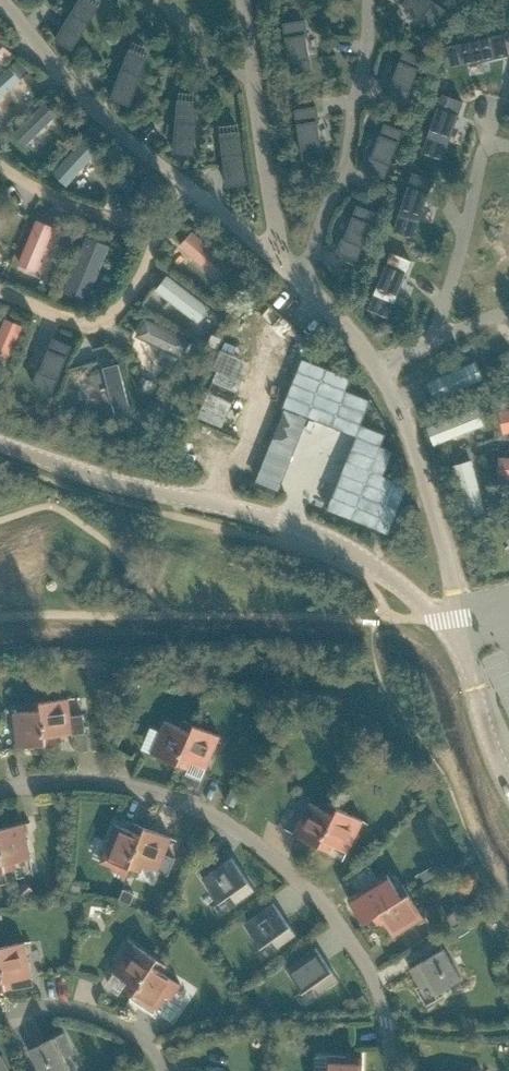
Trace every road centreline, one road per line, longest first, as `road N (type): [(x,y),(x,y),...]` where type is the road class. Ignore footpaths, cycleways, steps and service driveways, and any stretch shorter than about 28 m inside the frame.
road 1 (residential): [(393,1070),(389,1021),(368,963),(328,905),(249,836),(184,801),(122,780),(0,787)]
road 2 (residential): [(0,444),(138,489),(285,523),(351,549),(449,623)]
road 3 (residential): [(301,277),(342,172),(368,43),(367,0)]
road 4 (residential): [(0,2),(123,136),(194,190)]
road 5 (residential): [(372,372),(406,427),(441,535),(452,585),(449,623)]
road 6 (residential): [(508,145),(488,144),(481,156),(471,234),(438,339)]
road 7 (residential): [(0,287),(98,322),(126,303),(159,232)]
road 8 (residential): [(0,1012),(75,1006),(125,1025),(153,1049),(163,1070)]
road 9 (residential): [(171,217),(109,218),(0,163)]
road 10 (residential): [(254,76),(283,257)]
road 11 (residential): [(449,623),(508,784)]

